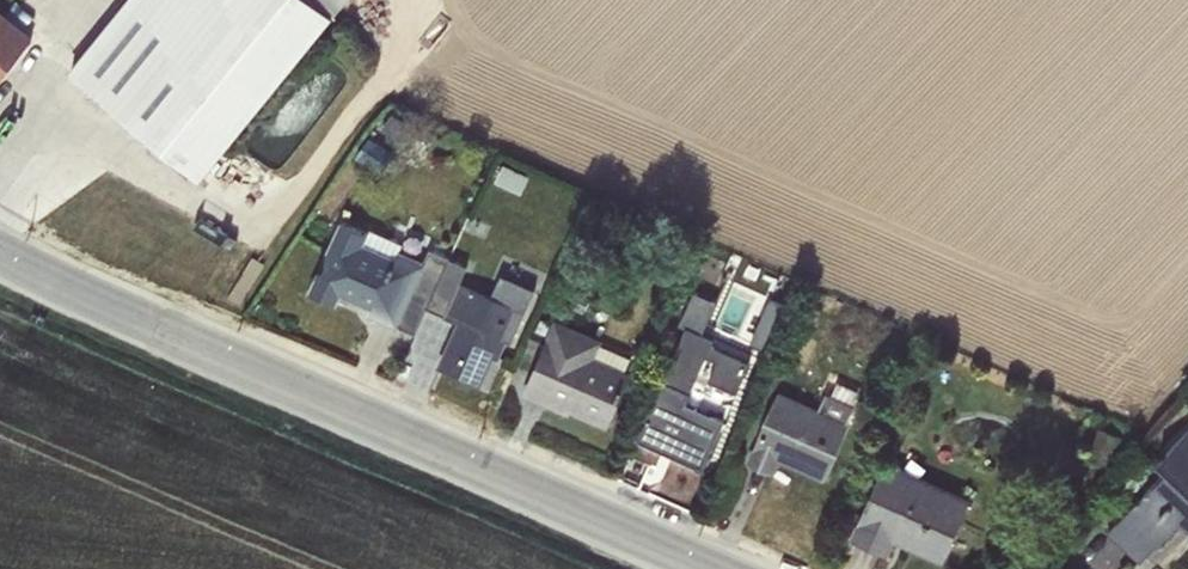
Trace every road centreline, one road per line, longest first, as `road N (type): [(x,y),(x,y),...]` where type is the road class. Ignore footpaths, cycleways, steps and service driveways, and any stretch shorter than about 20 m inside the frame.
road 1 (residential): [(0,253),(702,568)]

